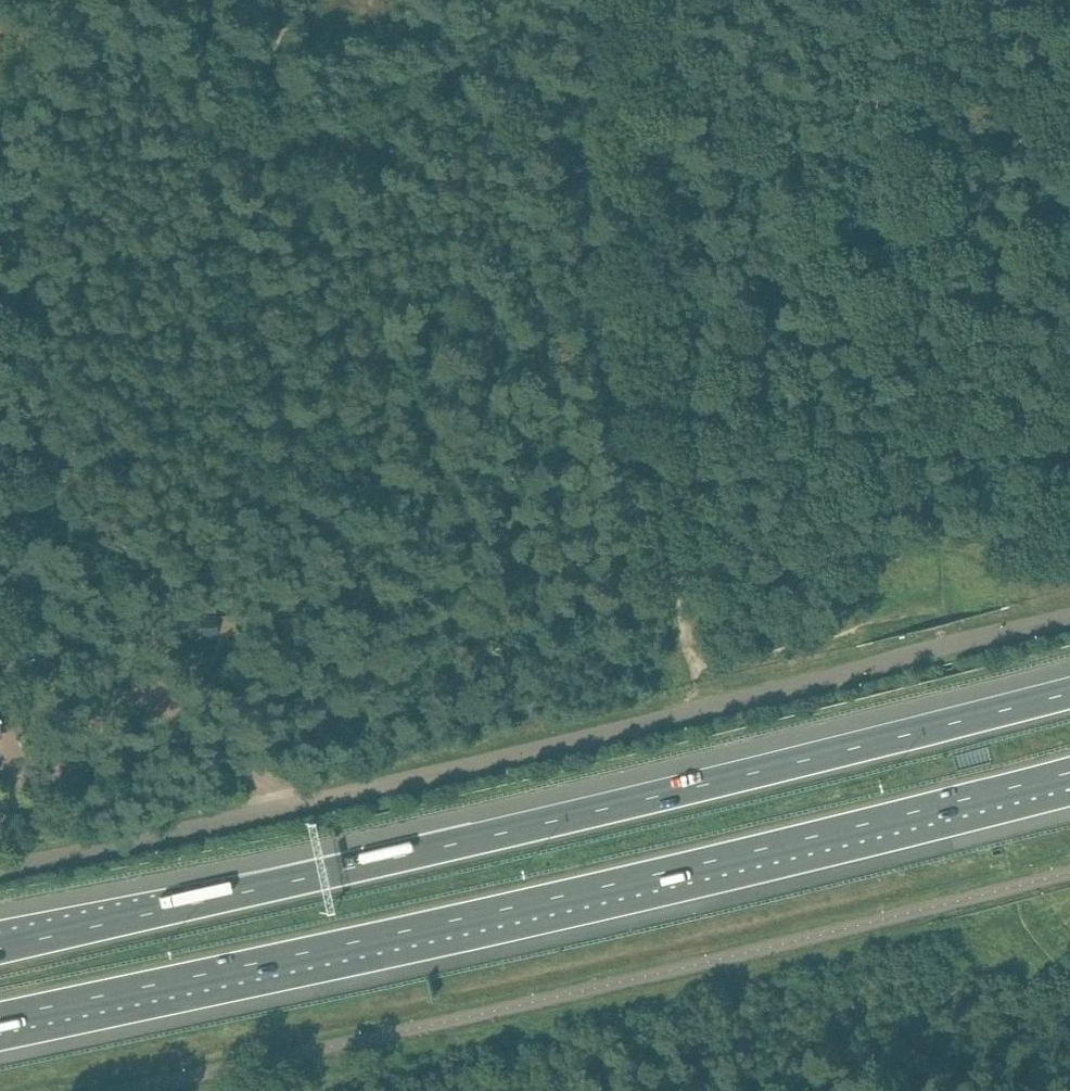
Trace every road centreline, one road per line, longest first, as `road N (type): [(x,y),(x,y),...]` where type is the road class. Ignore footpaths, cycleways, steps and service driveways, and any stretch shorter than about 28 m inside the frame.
road 1 (motorway): [(1069,692),(691,789),(0,949)]
road 2 (unclassified): [(0,873),(1069,618)]
road 3 (motorway): [(0,1017),(690,866),(1069,768)]

